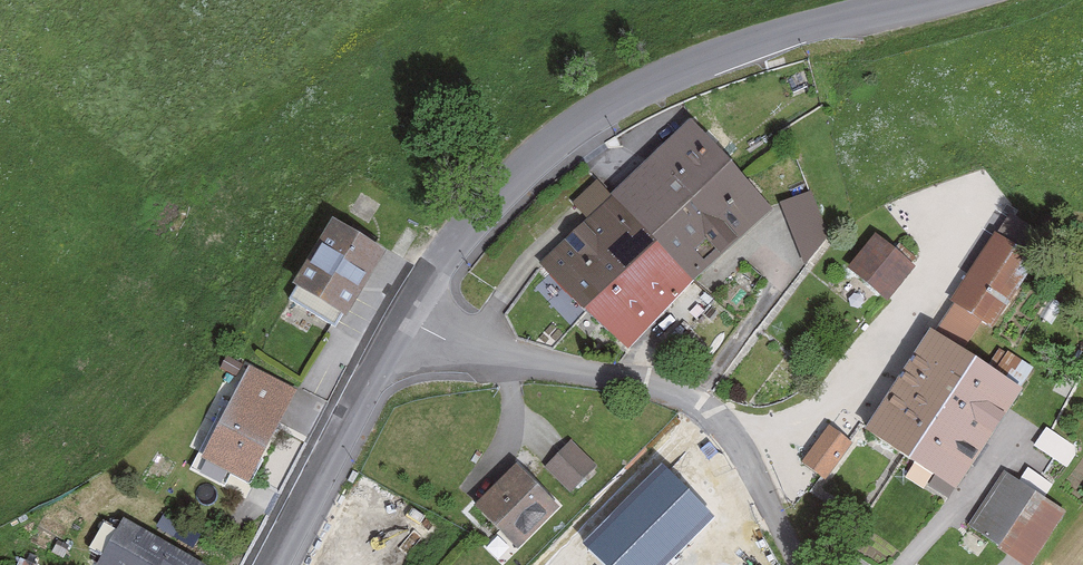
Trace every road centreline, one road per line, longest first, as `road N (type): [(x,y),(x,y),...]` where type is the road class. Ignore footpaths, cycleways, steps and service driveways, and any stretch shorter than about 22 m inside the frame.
road 1 (secondary): [(402,325),(444,255),(502,191),(560,140),(639,91),(733,52),(927,0)]
road 2 (unclassified): [(402,325),(494,358),(657,386),(692,402),(746,459),(800,564)]
road 3 (secondary): [(270,564),(402,325)]

